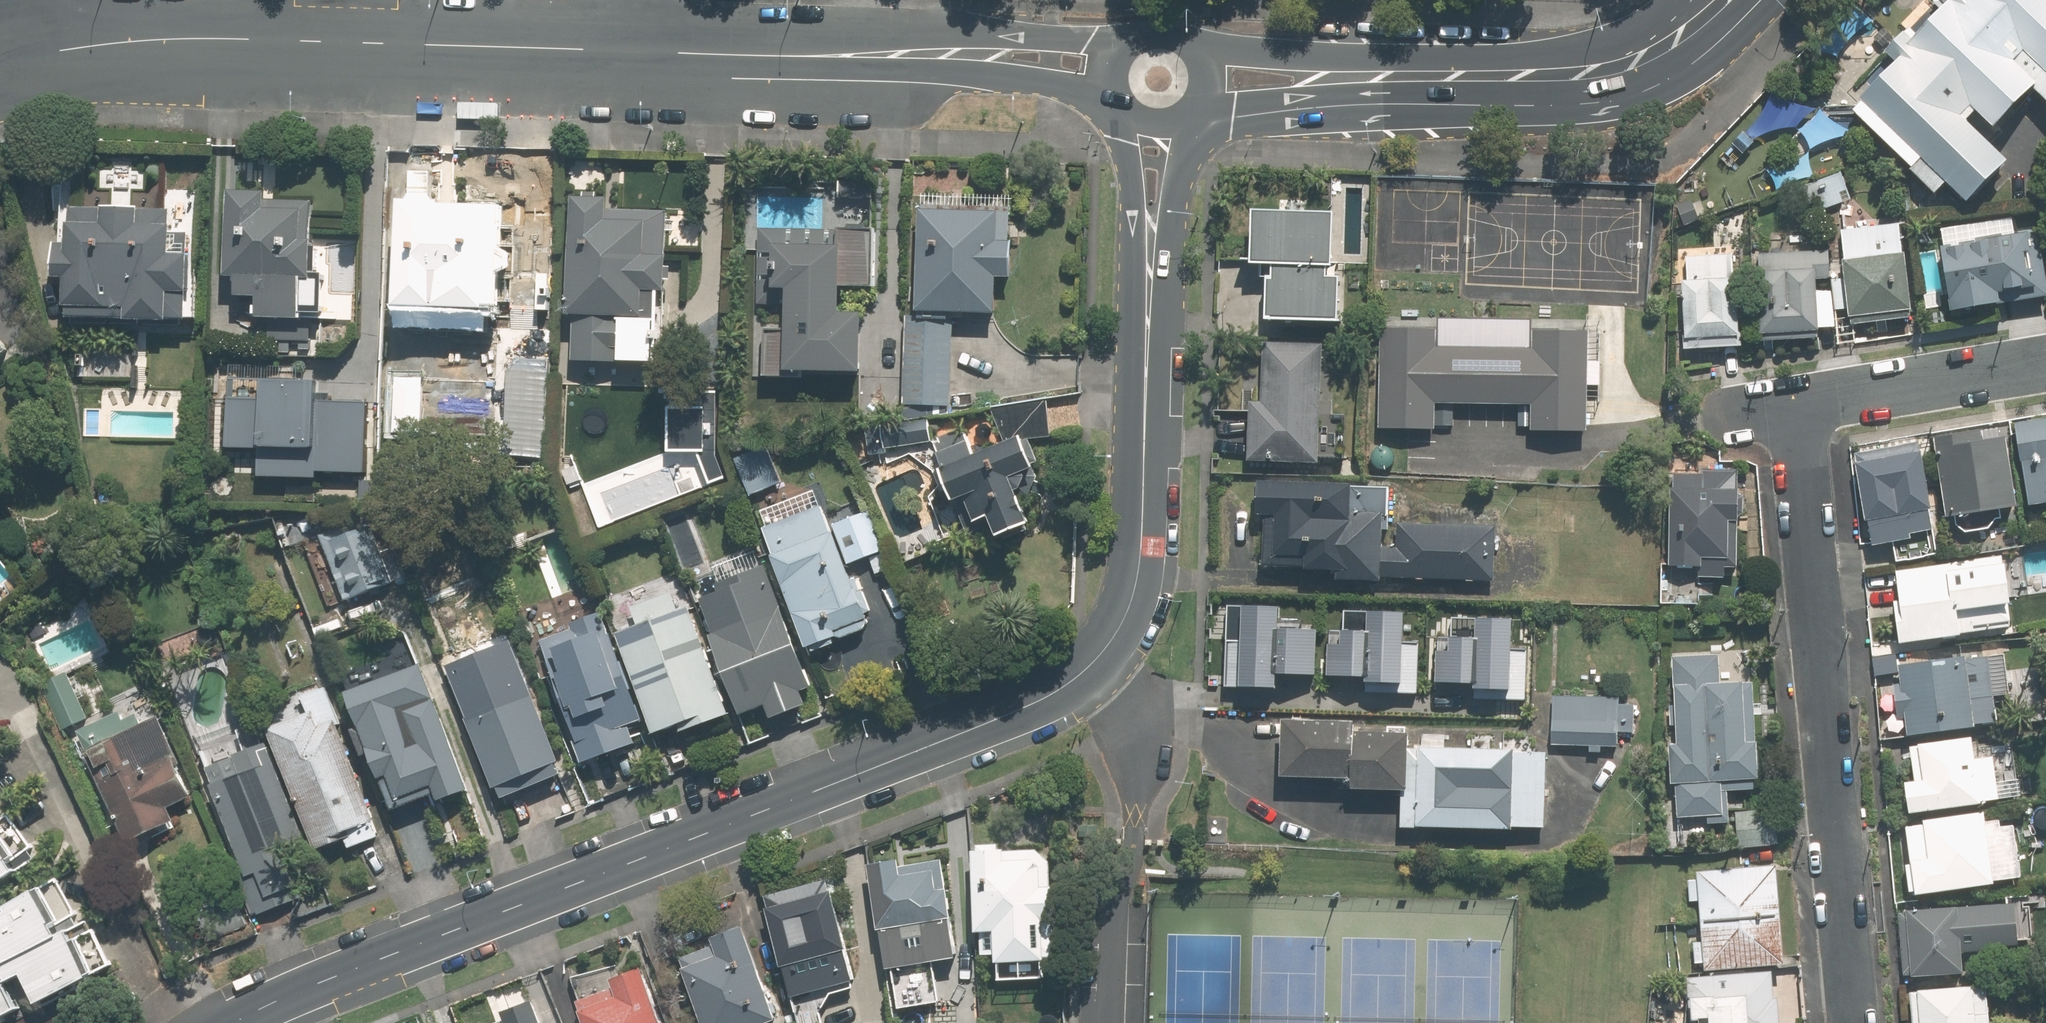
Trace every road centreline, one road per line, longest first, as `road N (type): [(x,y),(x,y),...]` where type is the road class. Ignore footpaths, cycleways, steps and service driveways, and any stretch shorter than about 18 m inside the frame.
road 1 (secondary): [(1150,221),(1138,570),(1123,624),(1077,677),(991,723),(233,1022)]
road 2 (residential): [(16,57),(176,38),(641,49)]
road 3 (residential): [(1790,408),(1852,1022)]
road 4 (secondary): [(1308,77),(1609,66),(1664,44),(1721,0)]
road 5 (residential): [(641,49),(995,52)]
road 6 (residential): [(2045,365),(1790,408)]
road 7 (residential): [(995,52),(1148,45)]
road 8 (residential): [(1139,103),(995,52)]

